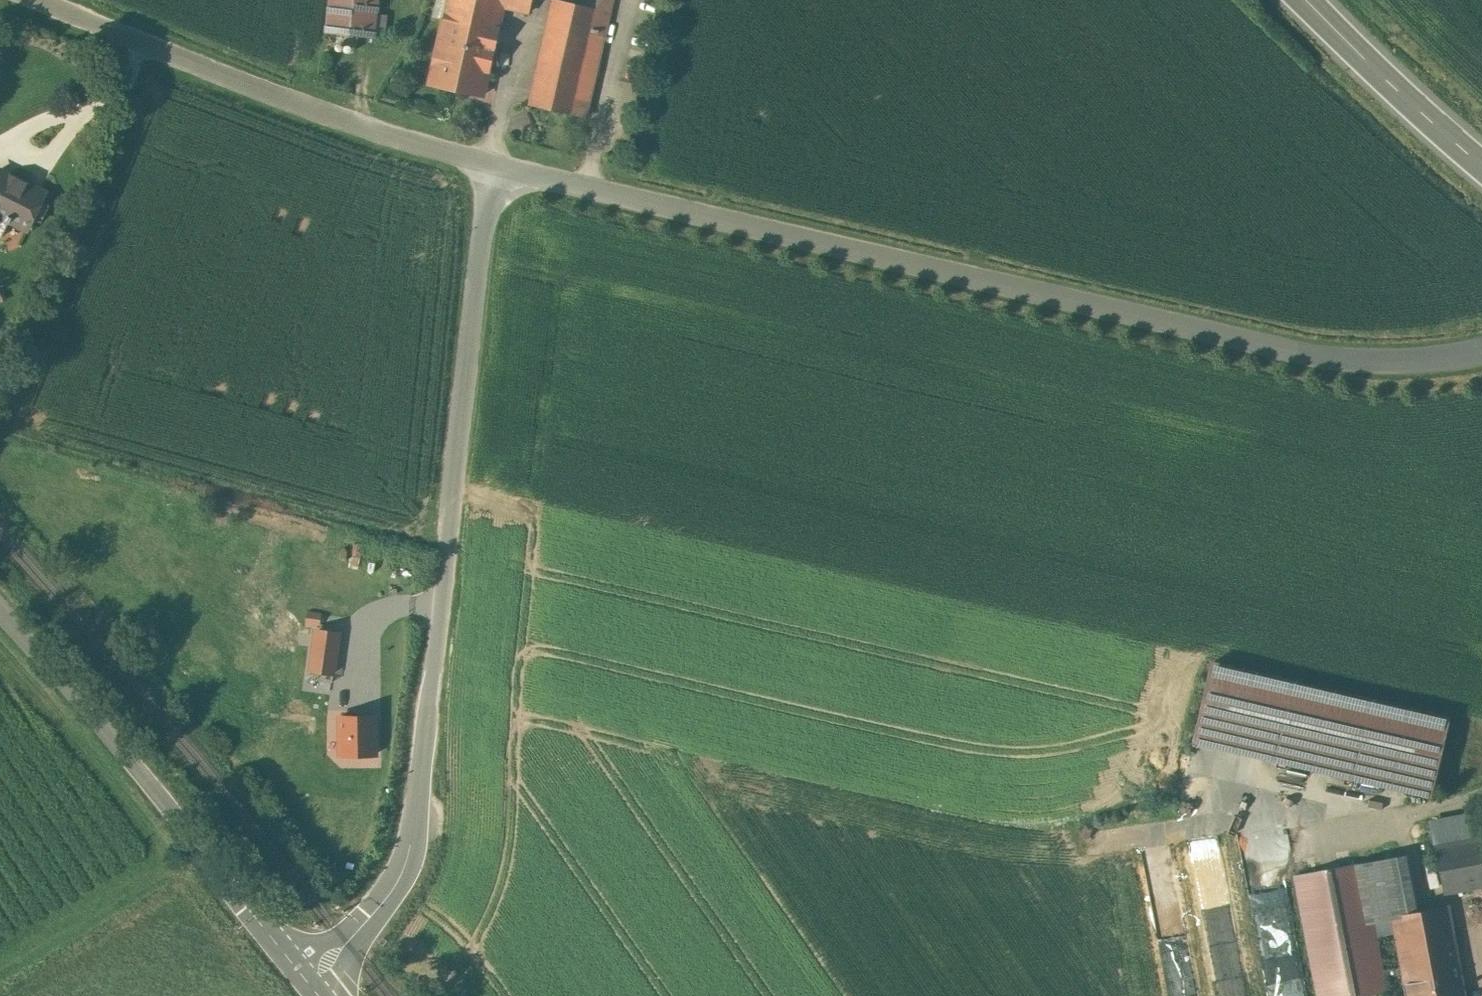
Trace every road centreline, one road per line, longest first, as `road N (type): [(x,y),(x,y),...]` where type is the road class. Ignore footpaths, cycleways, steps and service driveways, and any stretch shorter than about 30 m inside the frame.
road 1 (residential): [(494,162),(1318,356),(1409,359),(1481,351)]
road 2 (unclassified): [(299,965),(374,906),(410,855),(494,162)]
road 3 (residential): [(494,162),(277,96),(42,0)]
road 4 (unclassified): [(0,621),(299,965)]
road 5 (secondary): [(1306,0),(1481,165)]

